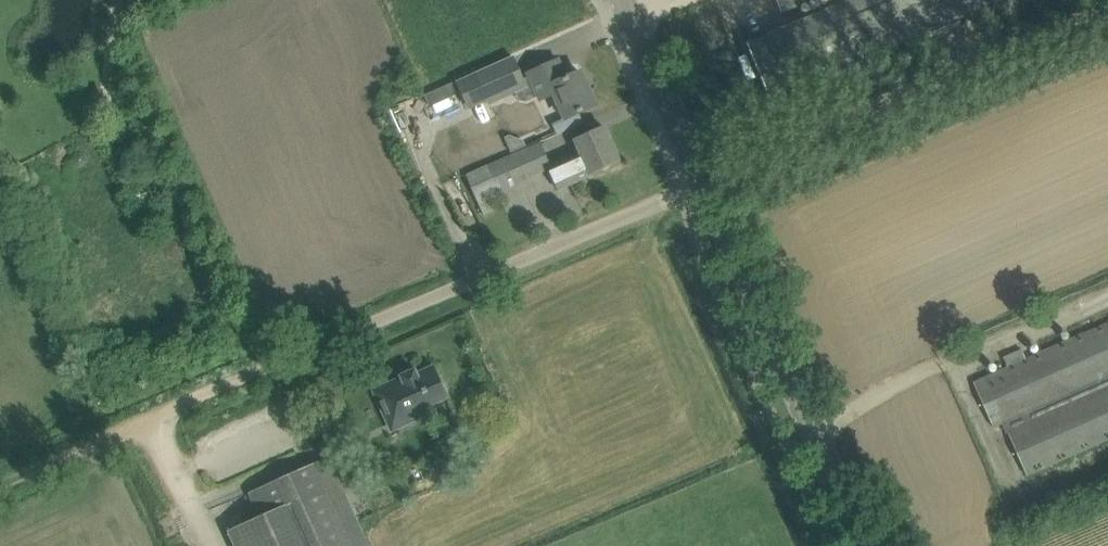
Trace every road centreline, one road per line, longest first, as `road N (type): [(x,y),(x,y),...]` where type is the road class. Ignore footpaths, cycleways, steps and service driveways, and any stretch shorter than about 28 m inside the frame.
road 1 (unclassified): [(35,470),(702,184)]
road 2 (track): [(1107,13),(702,184)]
road 3 (tertiary): [(862,545),(702,184)]
road 4 (tertiary): [(702,184),(621,0)]

